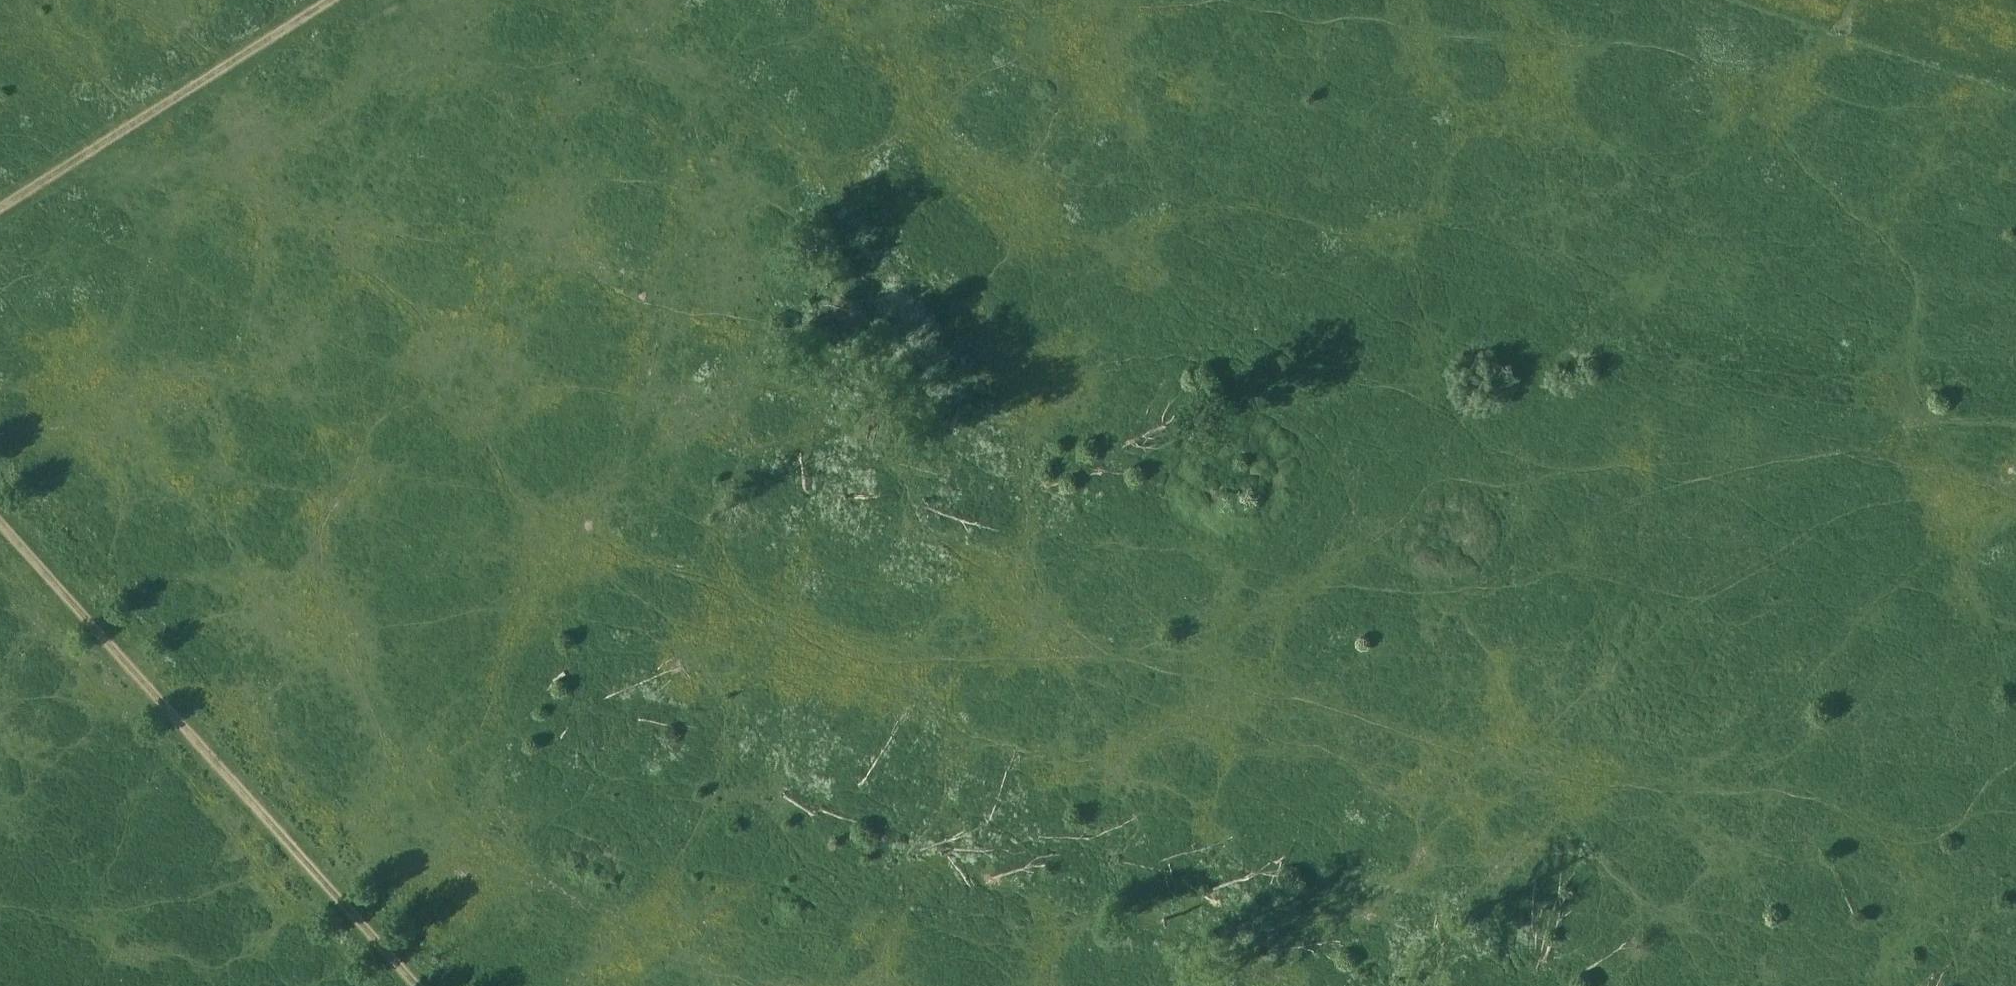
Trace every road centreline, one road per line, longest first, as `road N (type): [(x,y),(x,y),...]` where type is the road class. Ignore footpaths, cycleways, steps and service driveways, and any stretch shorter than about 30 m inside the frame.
road 1 (track): [(0,522),(423,985)]
road 2 (track): [(0,210),(330,0)]

